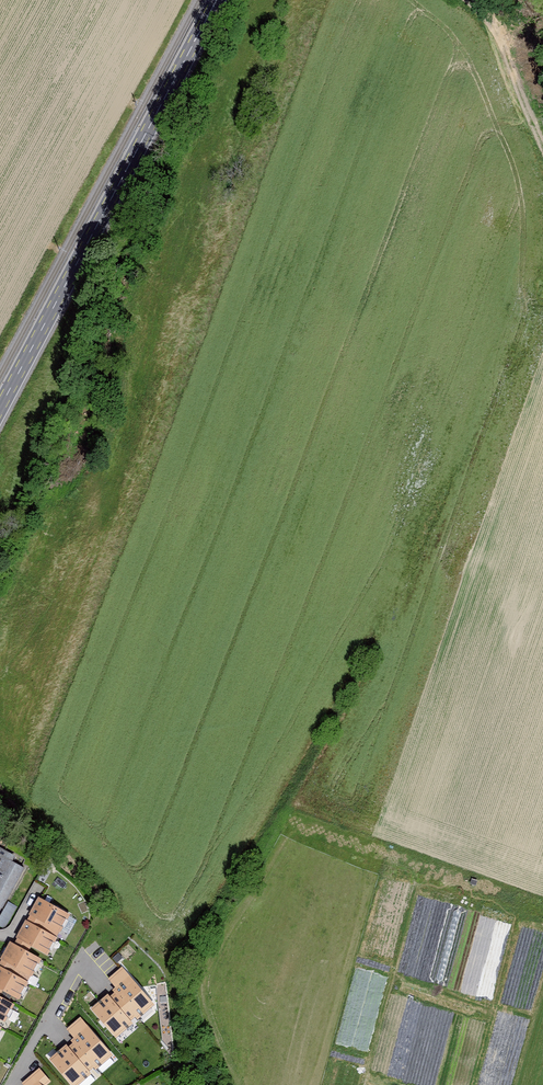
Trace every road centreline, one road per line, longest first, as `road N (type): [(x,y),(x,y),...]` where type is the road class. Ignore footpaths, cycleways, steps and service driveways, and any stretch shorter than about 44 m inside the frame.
road 1 (primary): [(216,0),(0,406)]
road 2 (track): [(542,149),(500,39),(464,0)]

